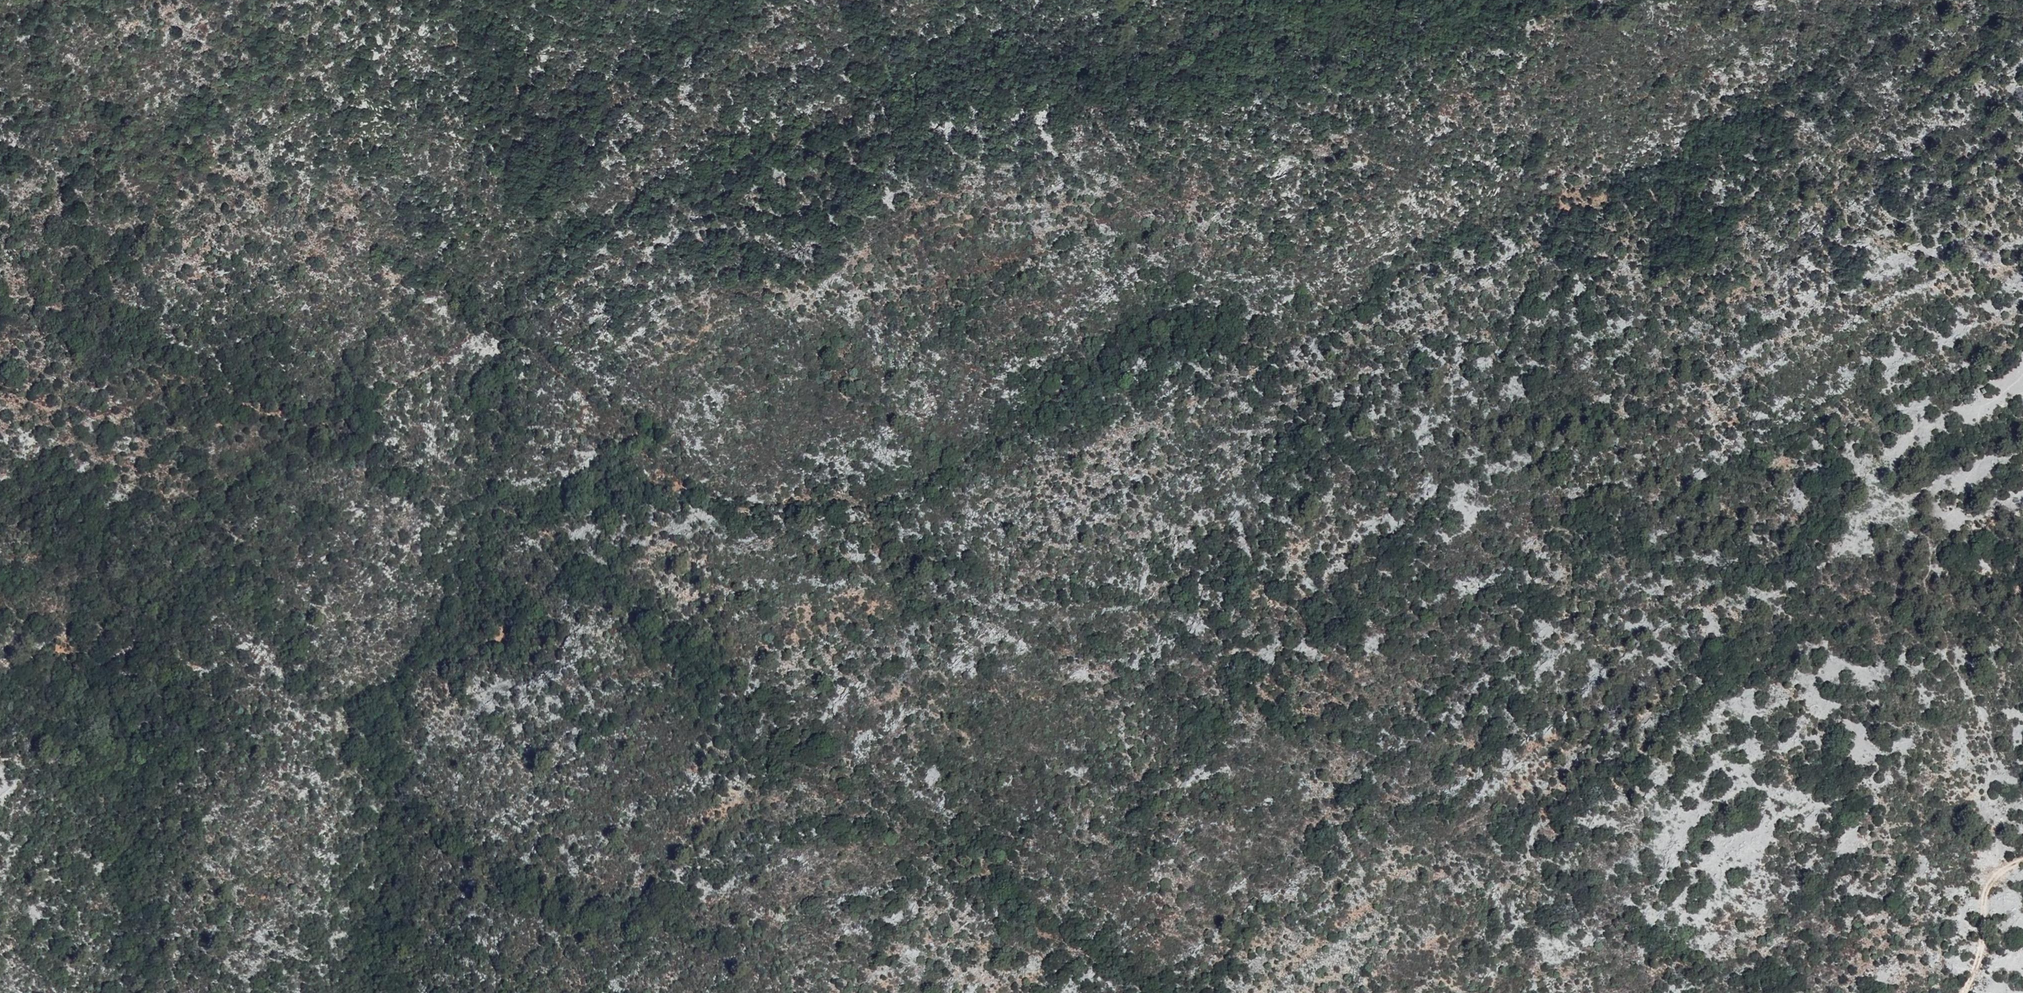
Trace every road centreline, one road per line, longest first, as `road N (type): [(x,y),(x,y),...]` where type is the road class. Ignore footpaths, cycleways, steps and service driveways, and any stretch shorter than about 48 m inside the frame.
road 1 (track): [(2022,855),(2004,862),(1964,992)]

